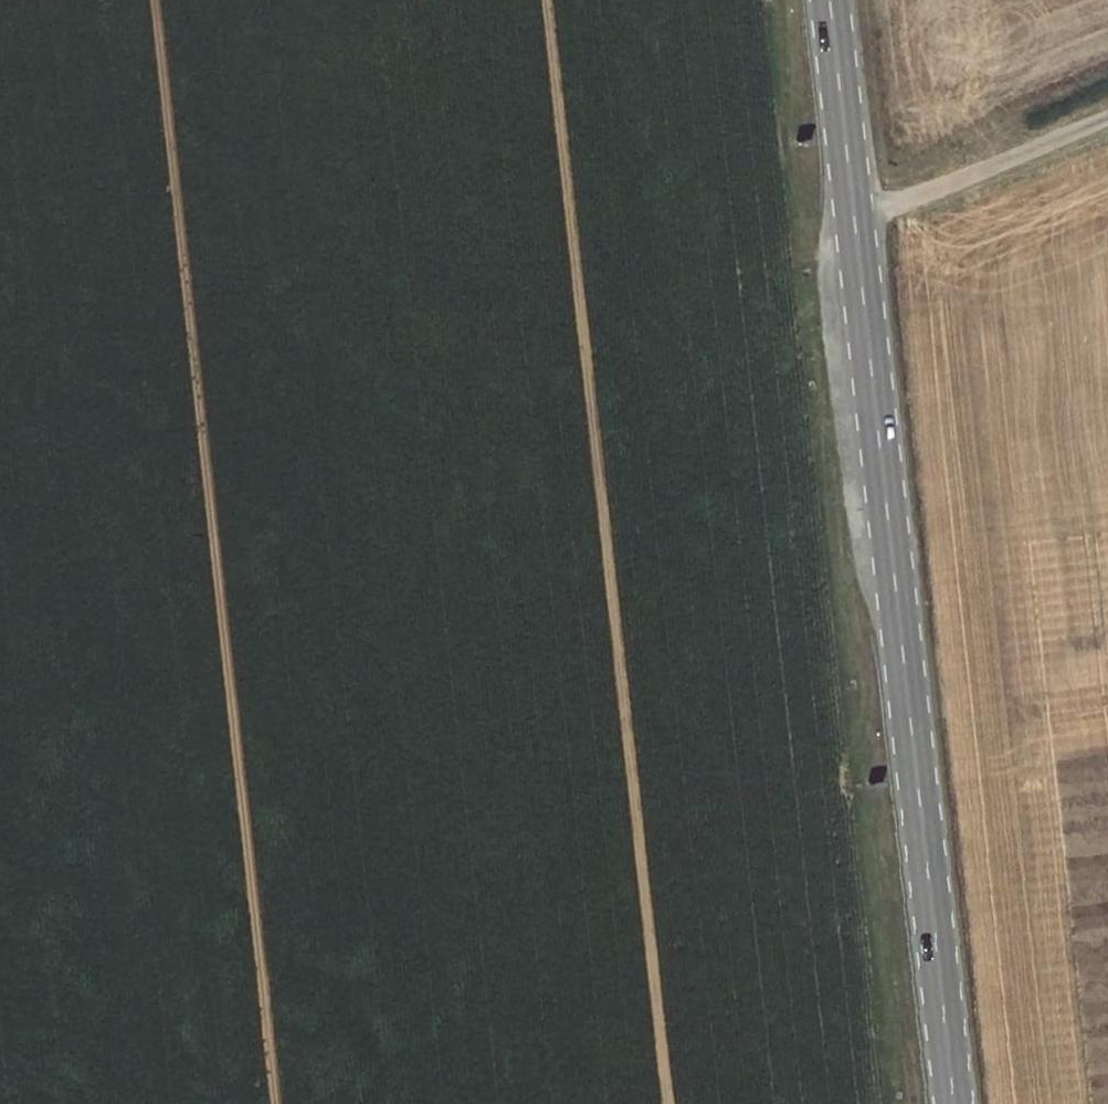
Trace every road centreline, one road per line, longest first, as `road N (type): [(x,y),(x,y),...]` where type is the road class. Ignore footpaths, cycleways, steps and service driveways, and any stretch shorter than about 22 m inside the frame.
road 1 (primary): [(827,0),(950,1103)]

